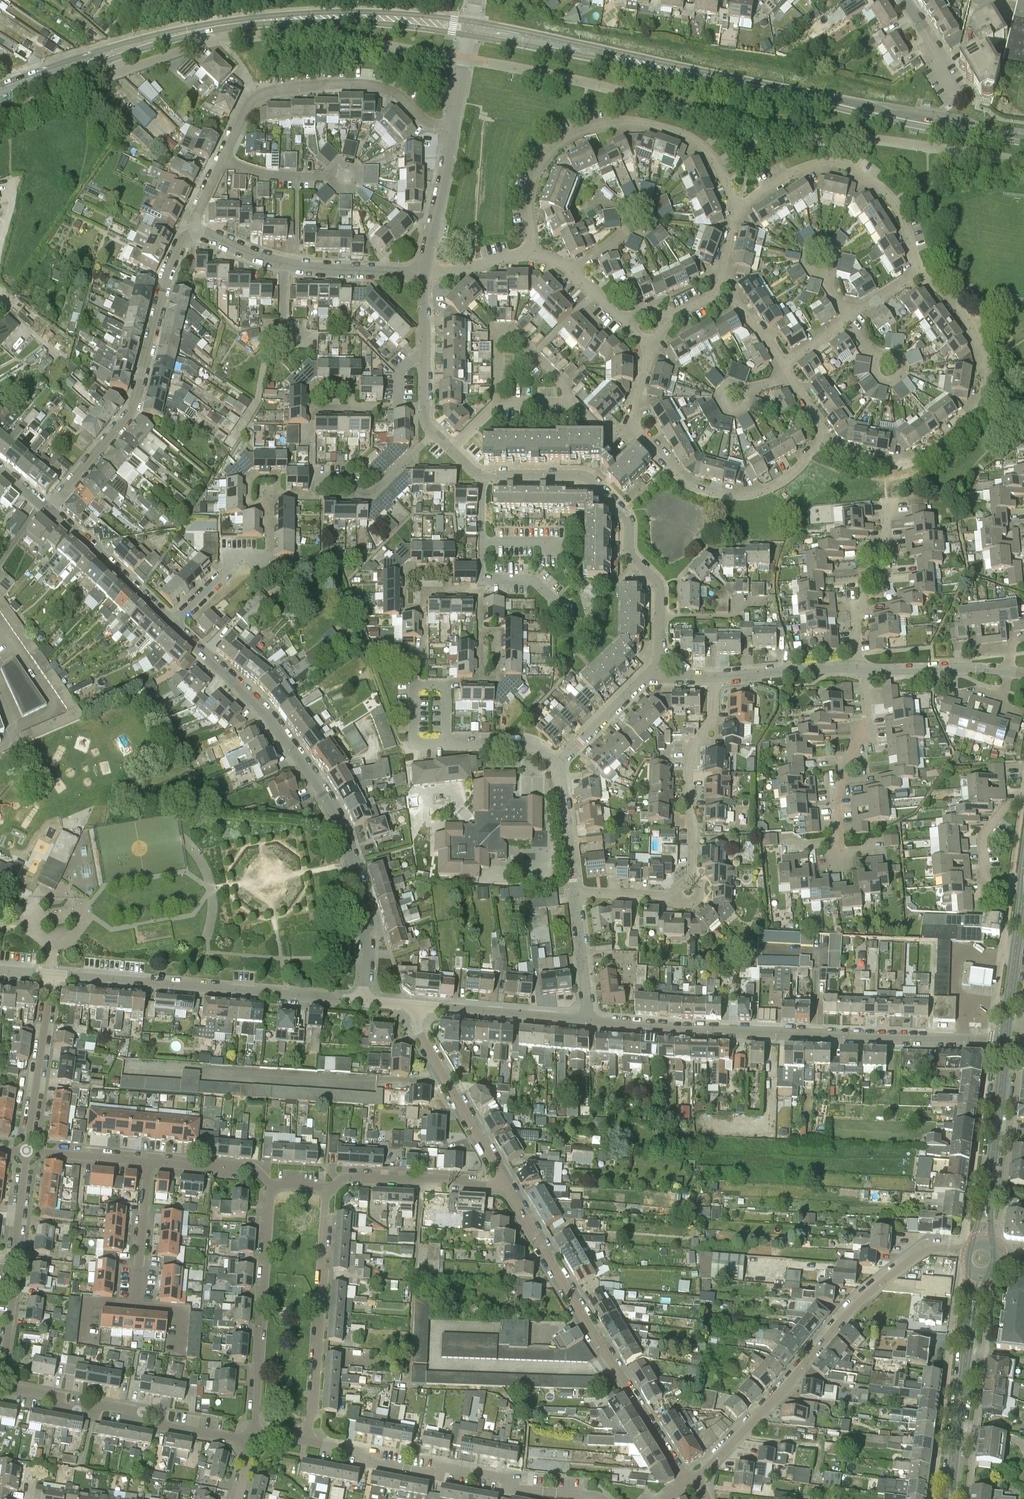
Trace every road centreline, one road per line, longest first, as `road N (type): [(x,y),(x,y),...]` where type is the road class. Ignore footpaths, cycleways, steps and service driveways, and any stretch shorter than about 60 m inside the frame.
road 1 (secondary): [(1023,141),(470,29)]
road 2 (secondary): [(0,93),(149,41),(248,22),(379,17),(470,29)]
road 3 (residential): [(363,1002),(362,896),(329,800),(268,715),(171,624)]
road 4 (residential): [(1006,1040),(589,1022)]
road 5 (residential): [(689,1481),(866,1295),(924,1251),(968,1252)]
road 6 (residential): [(453,125),(430,122),(375,85),(263,93),(250,103),(199,210),(197,232)]
road 7 (residential): [(689,1481),(503,1179)]
road 8 (residential): [(531,254),(526,201),(533,173),(555,144),(609,122),(648,126),(695,144),(739,205)]
road 9 (residential): [(917,274),(952,303),(981,347),(986,378),(979,405),(917,459),(865,458),(827,442)]
road 10 (residential): [(48,510),(133,409),(169,267),(180,243),(197,232)]
road 11 (residential): [(827,442),(764,491),(721,494),(686,483),(633,425),(649,341)]
road 12 (residential): [(363,1002),(52,976)]
road 13 (residential): [(660,648),(658,584),(630,553),(625,515),(591,479),(483,475)]
road 14 (residential): [(600,1498),(520,1489),(455,1469),(438,1474),(388,1466),(309,1442)]
road 15 (residential): [(253,1437),(166,1426),(155,1414),(103,1405),(88,1413),(57,1407),(53,1397),(9,1389)]
road 16 (residential): [(253,1437),(272,1184)]
road 17 (residential): [(309,1442),(326,1189)]
road 18 (residential): [(739,205),(794,172),(846,165),(894,201),(917,274)]
road 19 (residential): [(2,1383),(27,1151)]
road 20 (residential): [(424,273),(286,264),(197,232)]
road 21 (tertiary): [(951,1495),(978,1273)]
road 22 (residential): [(692,877),(689,752),(713,720),(713,678)]
road 23 (residential): [(434,433),(377,489),(359,492),(344,481),(311,480),(312,425)]
road 24 (tertiary): [(983,1242),(1006,1040)]
road 25 (residential): [(503,1179),(421,1035),(419,1006)]
road 26 (residential): [(326,1189),(350,1177),(503,1179)]
road 27 (residential): [(839,842),(838,798),(866,717),(864,668)]
road 28 (residential): [(27,1151),(52,976)]
road 29 (residential): [(859,667),(855,614),(887,538),(884,501)]
road 30 (residential): [(589,1022),(419,1006)]
road 31 (residential): [(171,624),(48,510)]
road 32 (residential): [(424,273),(453,125)]
road 33 (residential): [(859,667),(713,678)]
road 34 (residential): [(149,1161),(135,1306)]
road 35 (residential): [(589,1022),(574,892)]
road 36 (residential): [(574,892),(561,763)]
road 37 (residential): [(554,617),(554,599),(534,581),(483,575),(482,543)]
road 38 (residential): [(272,1184),(250,1169),(149,1161)]
road 39 (residential): [(171,624),(237,558),(269,559)]
road 40 (tertiary): [(1007,1011),(1023,889)]
road 41 (residential): [(149,1161),(27,1151)]
road 42 (residential): [(561,763),(523,743),(447,743)]

